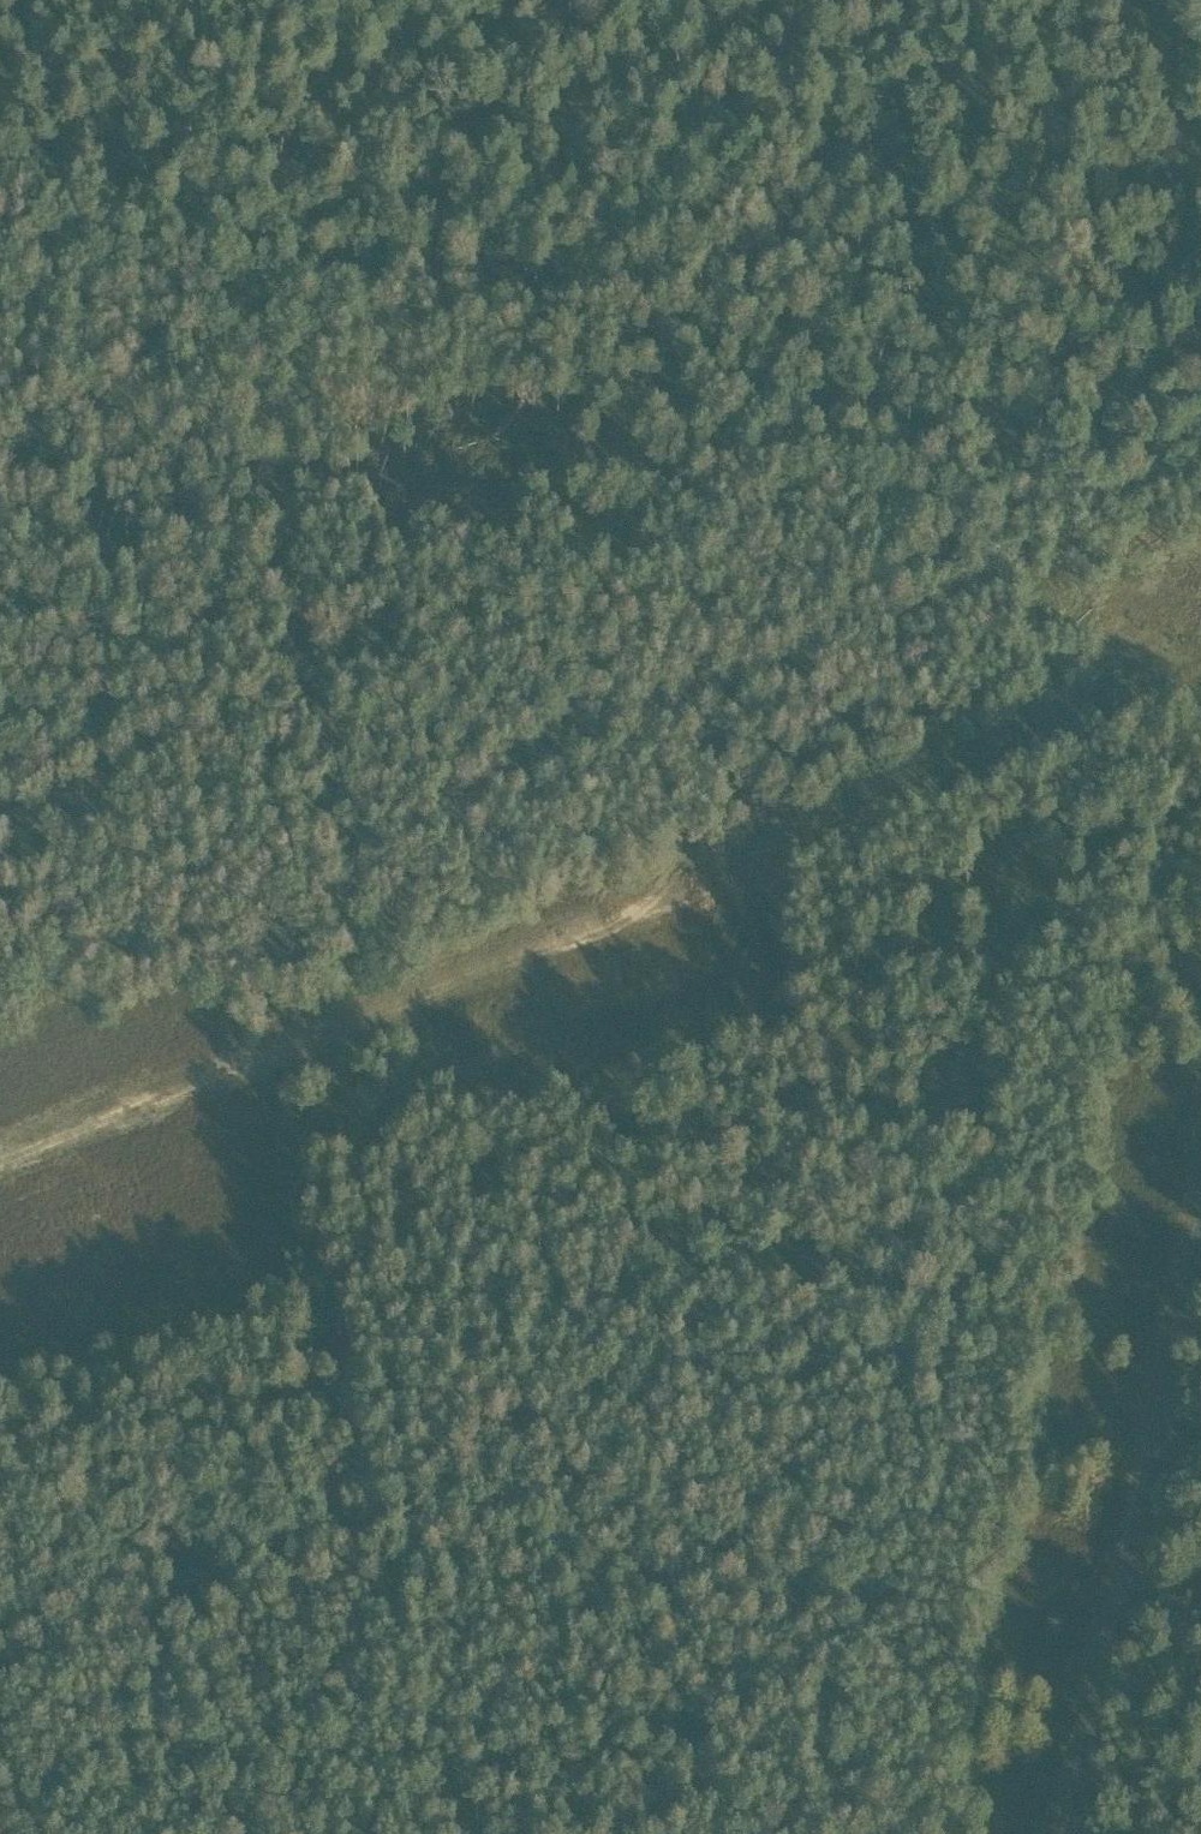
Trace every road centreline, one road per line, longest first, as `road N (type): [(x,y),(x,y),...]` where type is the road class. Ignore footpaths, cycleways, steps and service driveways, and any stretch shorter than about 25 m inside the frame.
road 1 (track): [(1200,665),(0,1144)]
road 2 (track): [(1200,1284),(1082,1833)]

